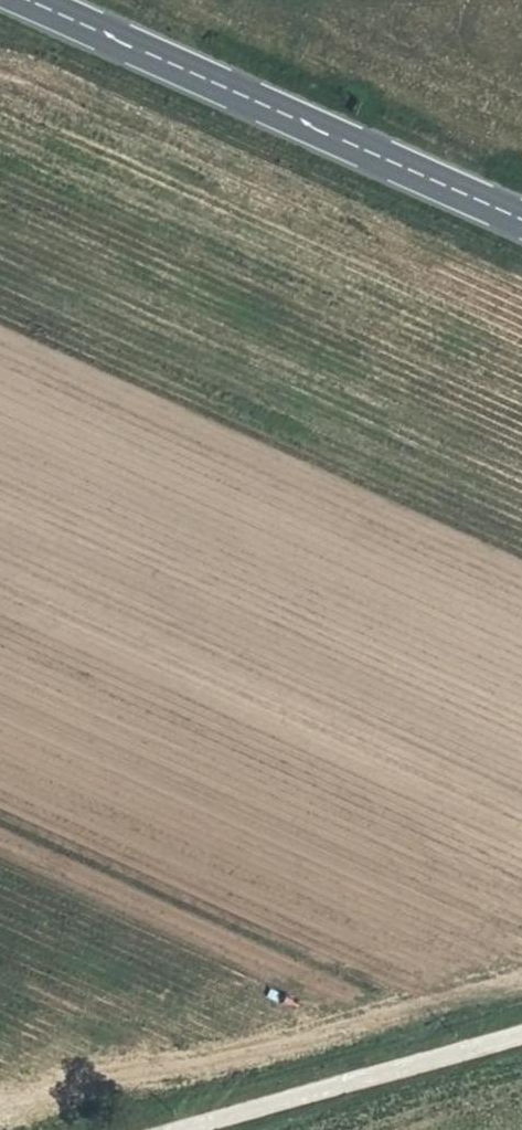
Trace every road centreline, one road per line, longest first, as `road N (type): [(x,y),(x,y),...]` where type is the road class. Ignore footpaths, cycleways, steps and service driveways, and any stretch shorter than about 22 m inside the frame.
road 1 (primary): [(521,219),(80,22)]

